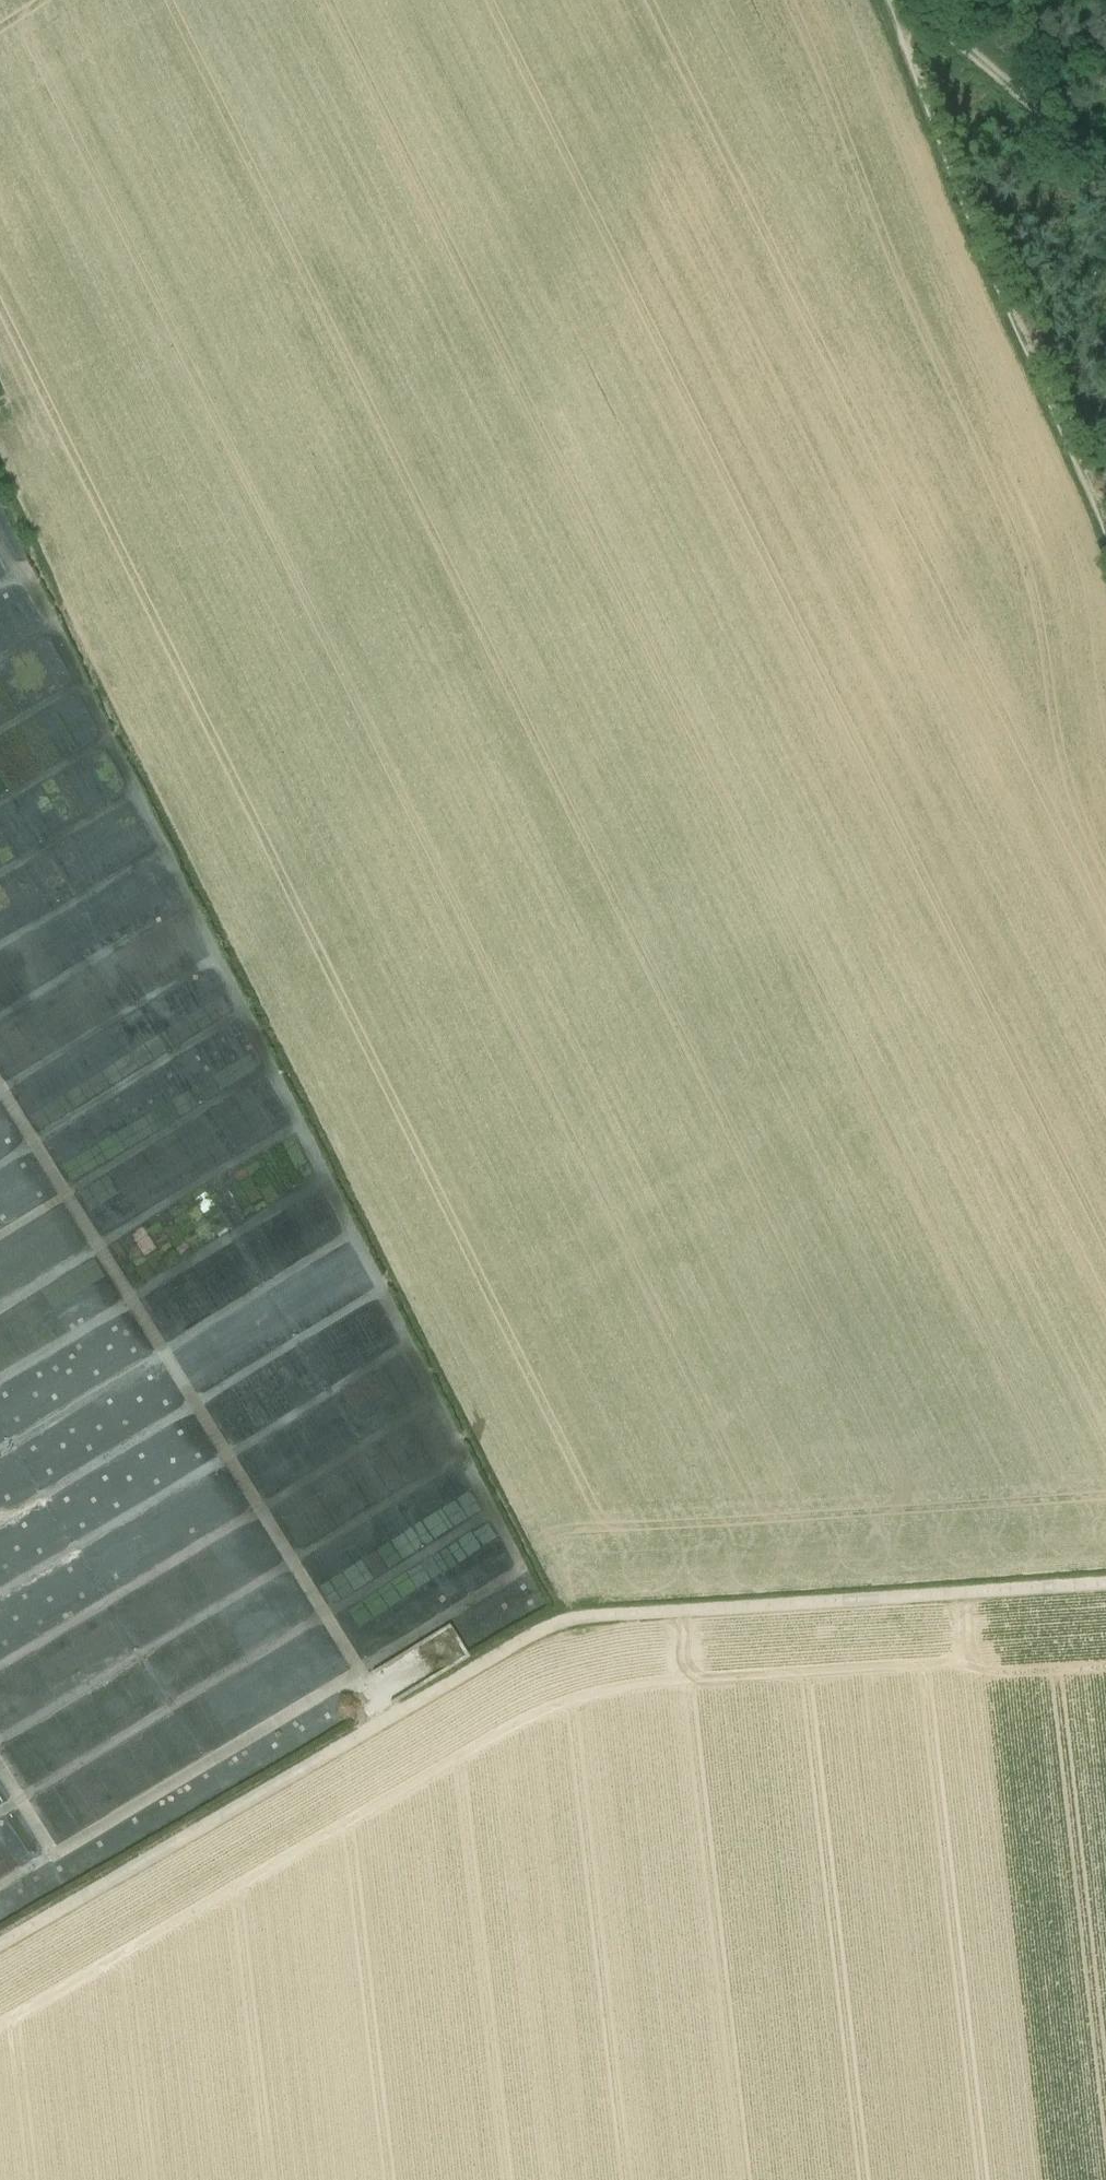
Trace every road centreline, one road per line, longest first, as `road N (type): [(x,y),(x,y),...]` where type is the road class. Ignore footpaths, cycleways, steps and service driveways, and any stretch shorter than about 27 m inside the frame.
road 1 (track): [(0,1958),(570,1615),(718,1617),(1105,1588)]
road 2 (track): [(885,0),(1105,544)]
road 3 (track): [(1105,179),(965,45),(892,0)]

